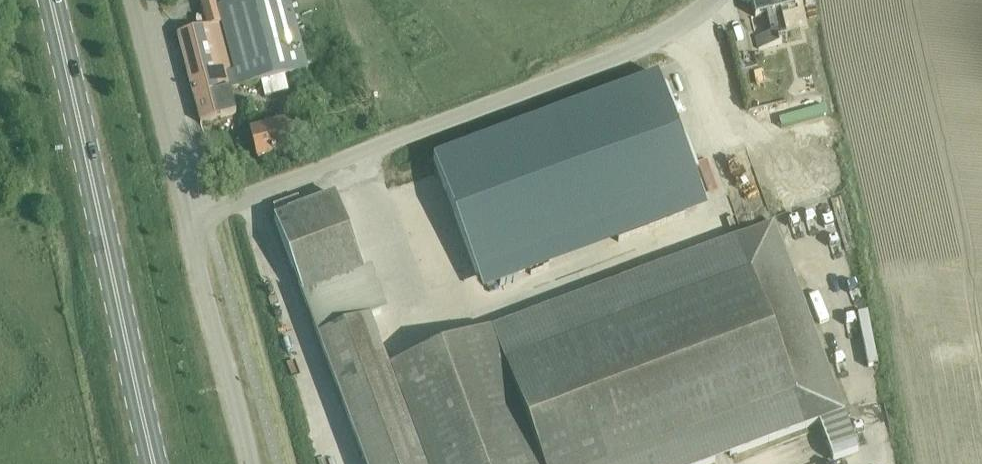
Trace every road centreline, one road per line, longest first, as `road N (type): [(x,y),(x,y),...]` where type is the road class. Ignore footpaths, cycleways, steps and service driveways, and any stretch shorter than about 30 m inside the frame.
road 1 (unclassified): [(190,222),(655,40),(706,0)]
road 2 (primary): [(154,463),(50,0)]
road 3 (unclassified): [(250,463),(190,222)]
road 4 (unclassified): [(190,222),(133,0)]

